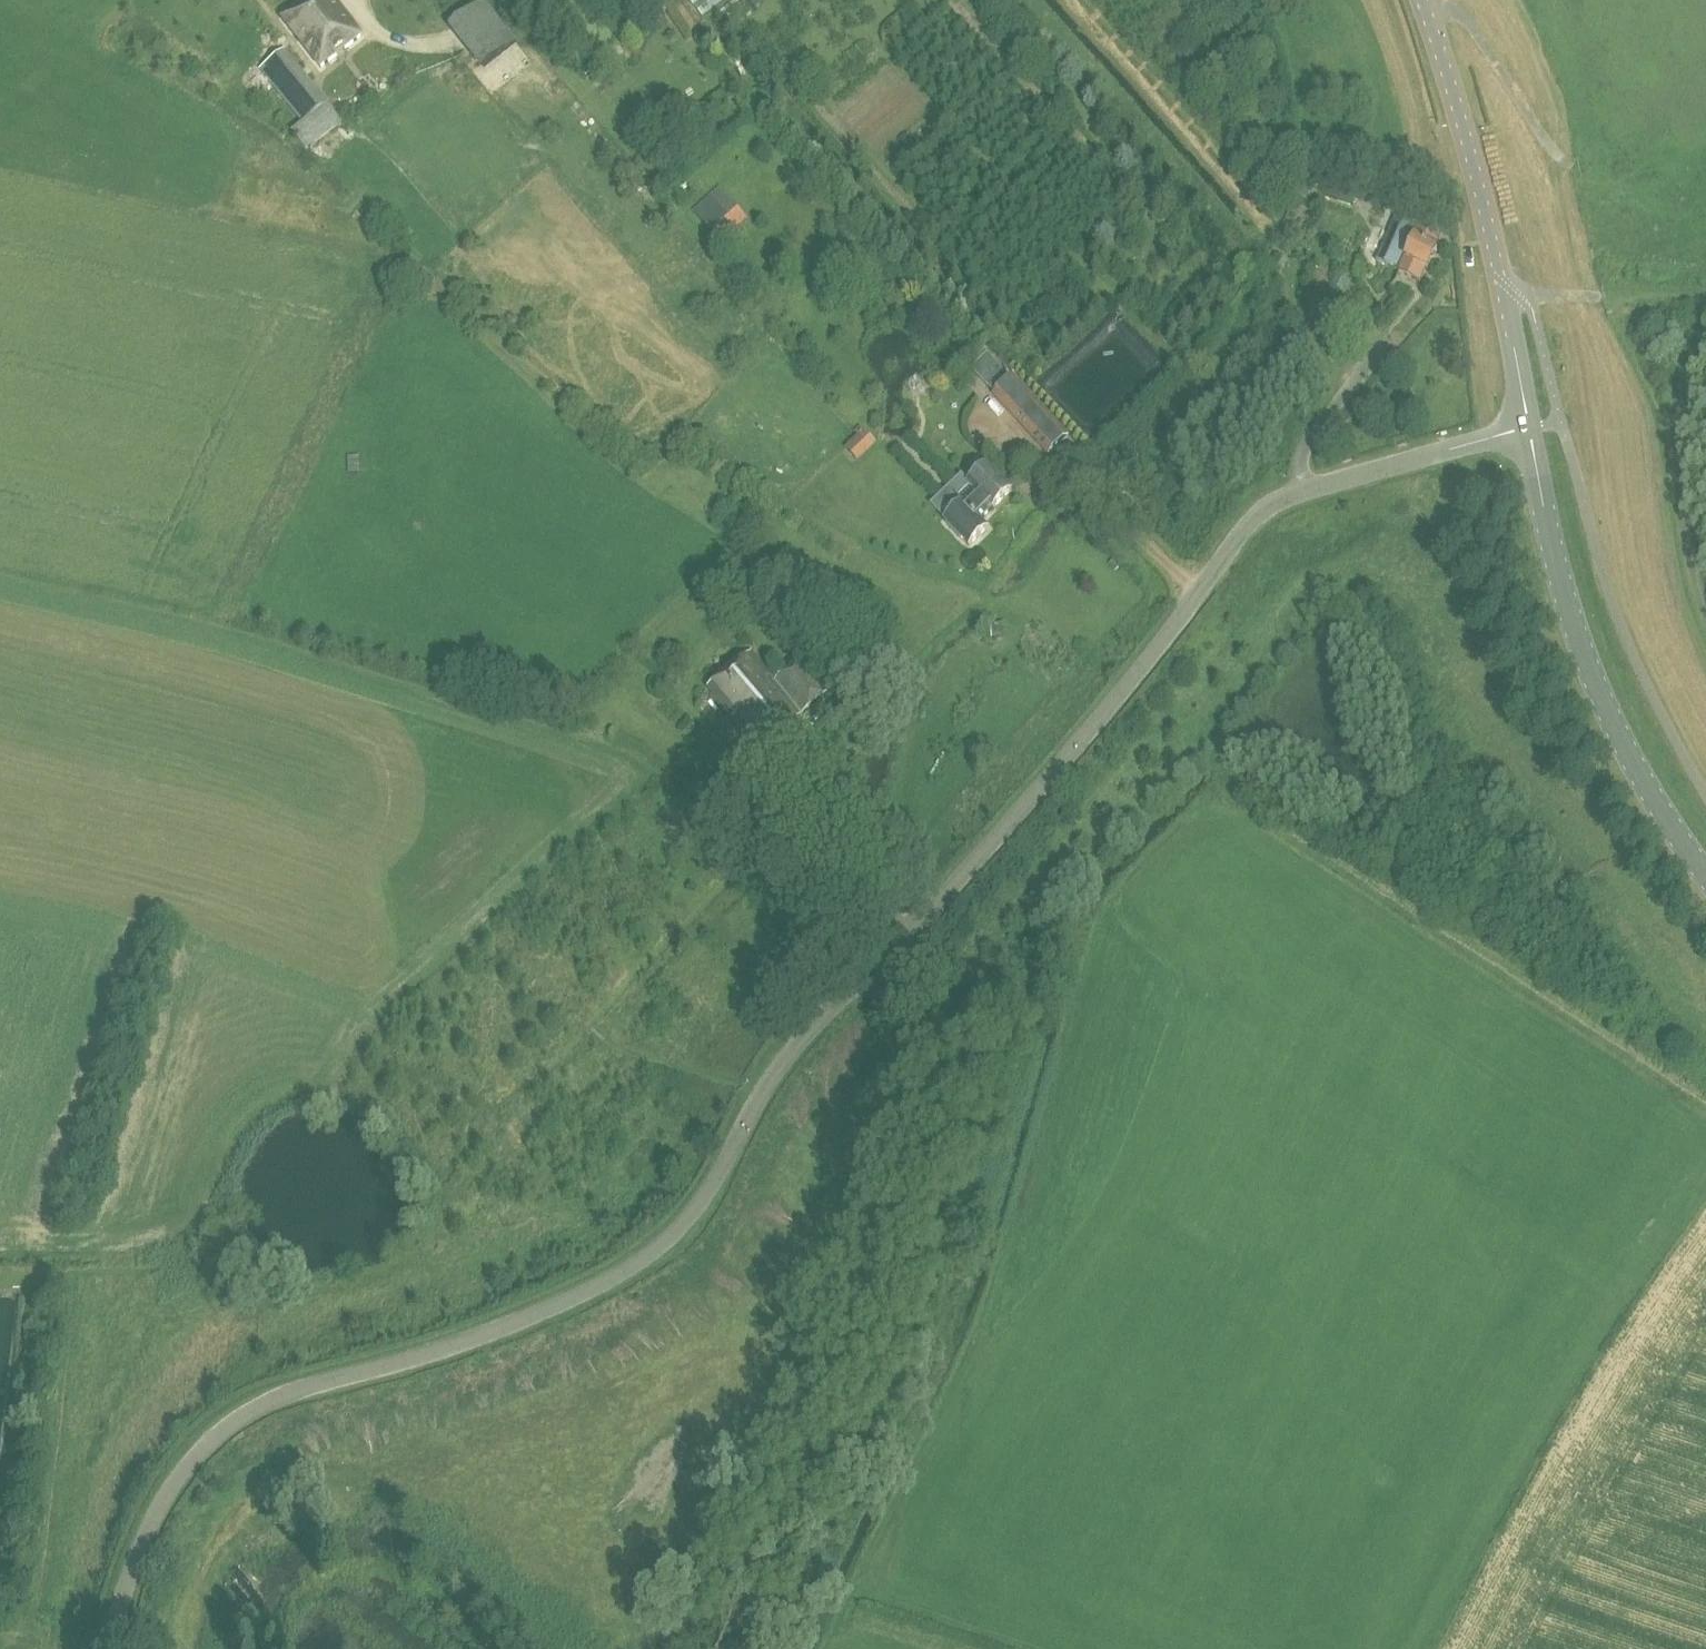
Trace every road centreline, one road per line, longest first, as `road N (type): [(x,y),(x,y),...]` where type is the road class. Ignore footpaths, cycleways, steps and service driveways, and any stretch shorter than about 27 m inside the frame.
road 1 (unclassified): [(104,1648),(140,1546),(175,1478),(236,1420),(303,1387),(507,1326),(592,1289),(685,1225),(804,1033),(991,841),(1264,512),(1316,486),(1528,429)]
road 2 (tertiary): [(1705,875),(1610,725),(1576,635),(1528,429)]
road 3 (tertiary): [(1422,0),(1480,191),(1528,429)]

